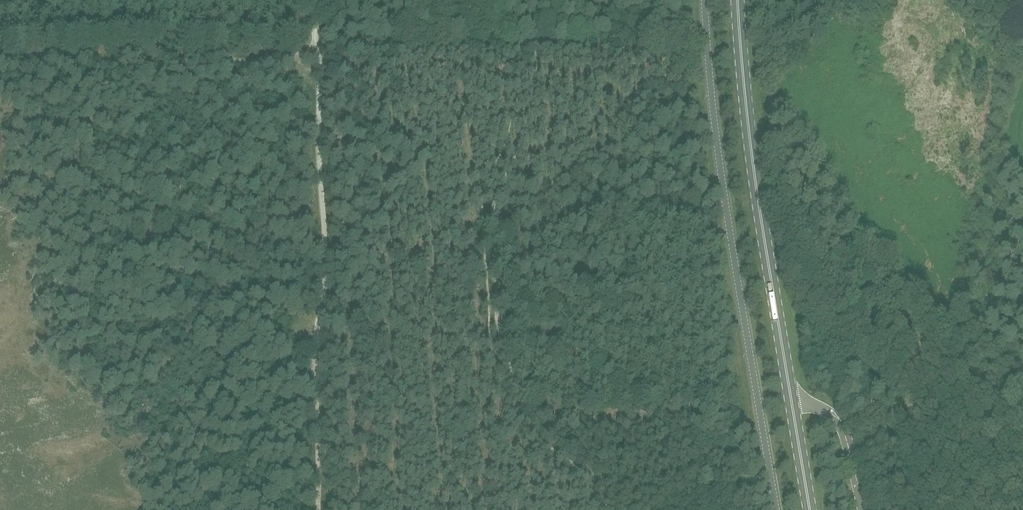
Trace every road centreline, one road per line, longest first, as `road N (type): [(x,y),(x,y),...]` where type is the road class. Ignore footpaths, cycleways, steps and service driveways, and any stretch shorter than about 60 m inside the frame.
road 1 (tertiary): [(777,509),(724,199),(707,0)]
road 2 (primary): [(795,398),(738,63),(738,0)]
road 3 (track): [(1022,34),(960,297),(1022,393)]
road 4 (unclassified): [(861,509),(842,423),(795,398)]

